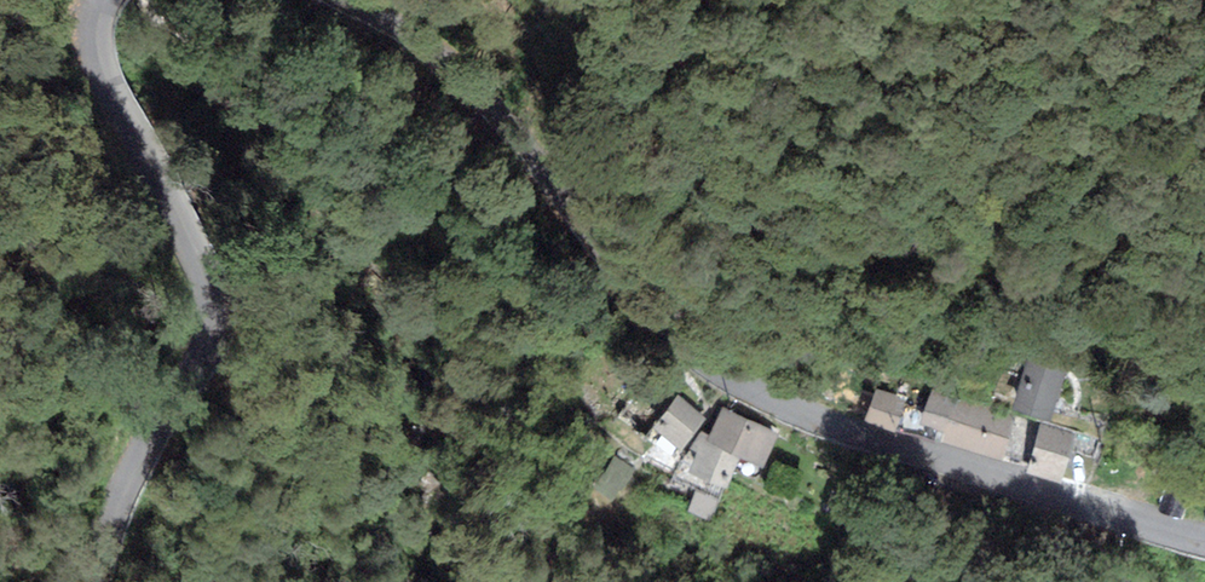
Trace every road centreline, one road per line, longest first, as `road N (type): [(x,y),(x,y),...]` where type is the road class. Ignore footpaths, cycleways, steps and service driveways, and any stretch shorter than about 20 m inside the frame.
road 1 (tertiary): [(353,0),(413,32),(480,86),(649,303),(744,382),(797,406),(1204,538)]
road 2 (tertiary): [(93,581),(135,464),(207,349),(212,306),(148,161),(94,65),(89,33),(97,0)]

